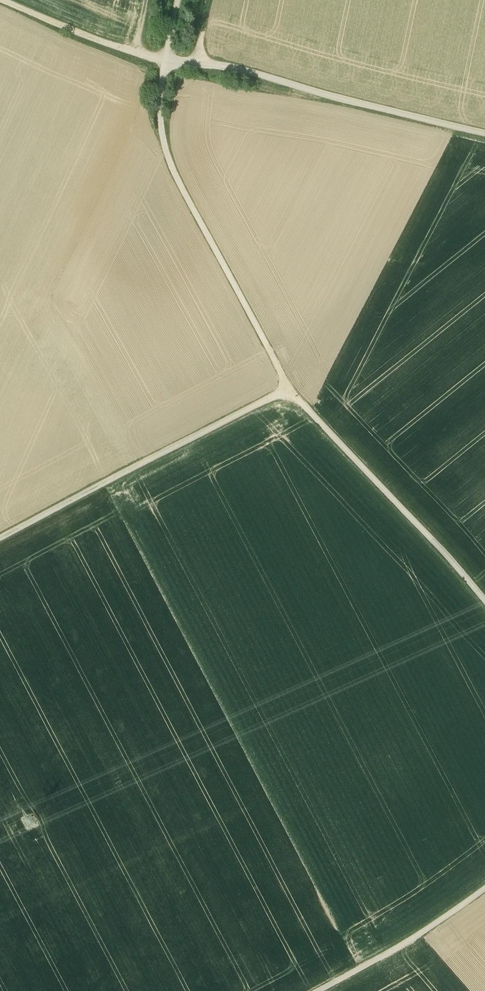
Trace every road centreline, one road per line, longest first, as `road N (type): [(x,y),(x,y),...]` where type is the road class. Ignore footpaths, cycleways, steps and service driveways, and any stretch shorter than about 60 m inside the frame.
road 1 (track): [(177,0),(158,116),(187,197),(289,386),(442,547)]
road 2 (track): [(164,62),(230,66),(484,133)]
road 3 (track): [(289,386),(0,538)]
road 4 (track): [(317,990),(484,887)]
road 5 (track): [(164,62),(1,0)]

